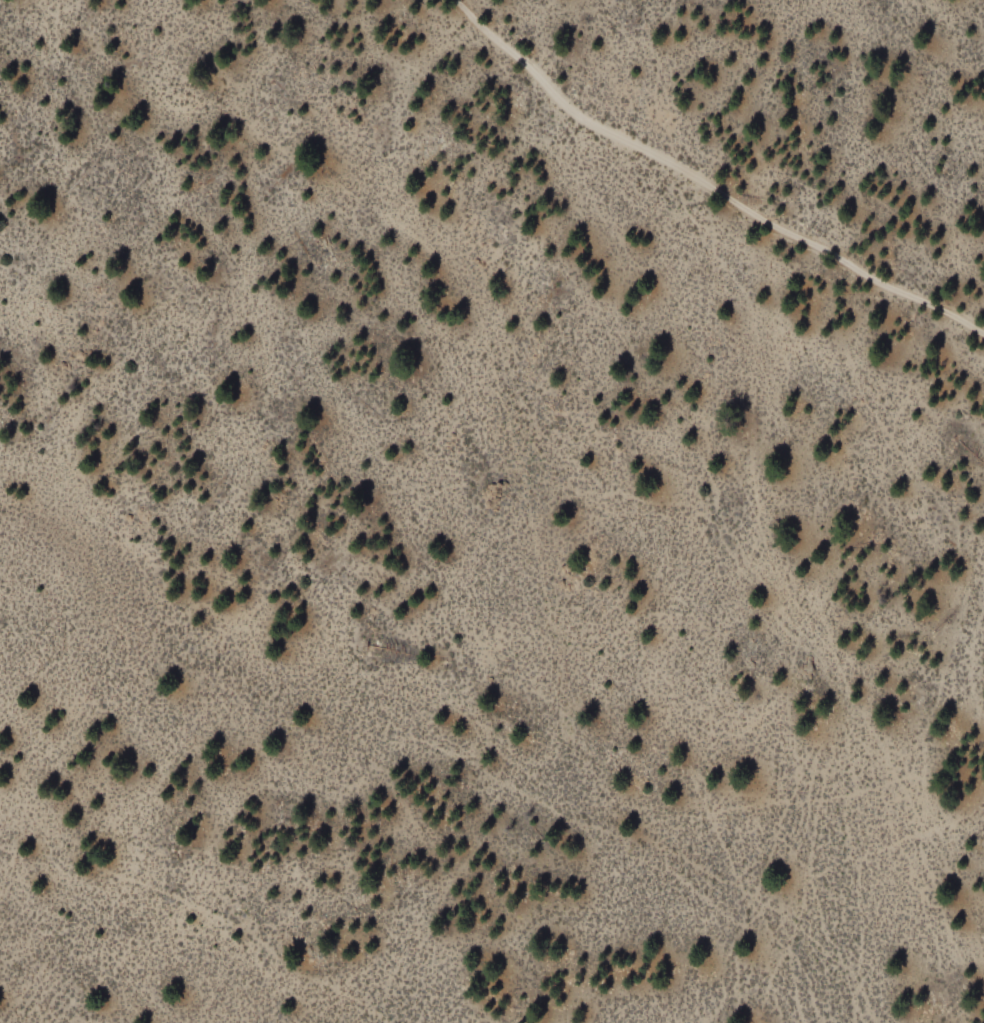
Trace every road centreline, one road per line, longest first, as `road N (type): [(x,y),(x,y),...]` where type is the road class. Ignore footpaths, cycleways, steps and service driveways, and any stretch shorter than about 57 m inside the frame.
road 1 (track): [(173,0),(189,59),(215,98),(295,165),(434,252),(469,292),(564,648)]
road 2 (residential): [(451,0),(589,127),(983,340)]

